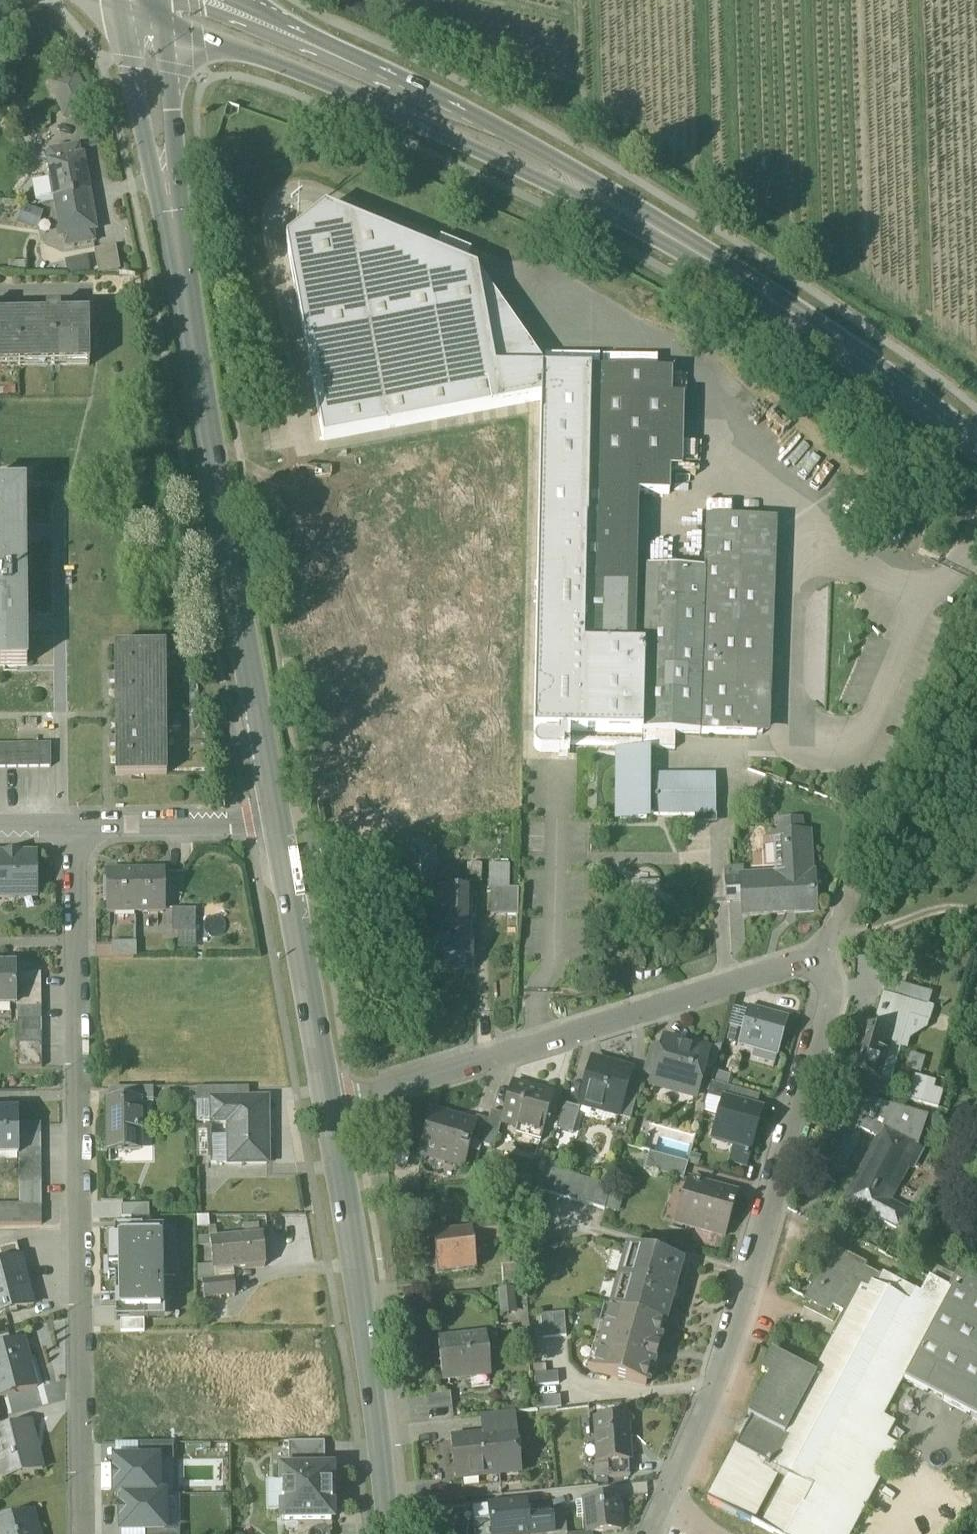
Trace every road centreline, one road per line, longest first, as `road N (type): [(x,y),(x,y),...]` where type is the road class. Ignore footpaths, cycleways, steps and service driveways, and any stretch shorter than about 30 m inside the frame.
road 1 (residential): [(277,820),(139,0)]
road 2 (primary): [(300,49),(618,207),(976,449)]
road 3 (residential): [(71,827),(83,1533)]
road 4 (residential): [(660,1512),(712,1395),(835,986),(820,956)]
road 5 (residential): [(820,956),(331,1109)]
road 6 (residential): [(391,1533),(331,1109)]
road 7 (residential): [(331,1109),(277,820)]
road 8 (residential): [(277,820),(71,827)]
road 9 (primary): [(173,0),(300,49)]

